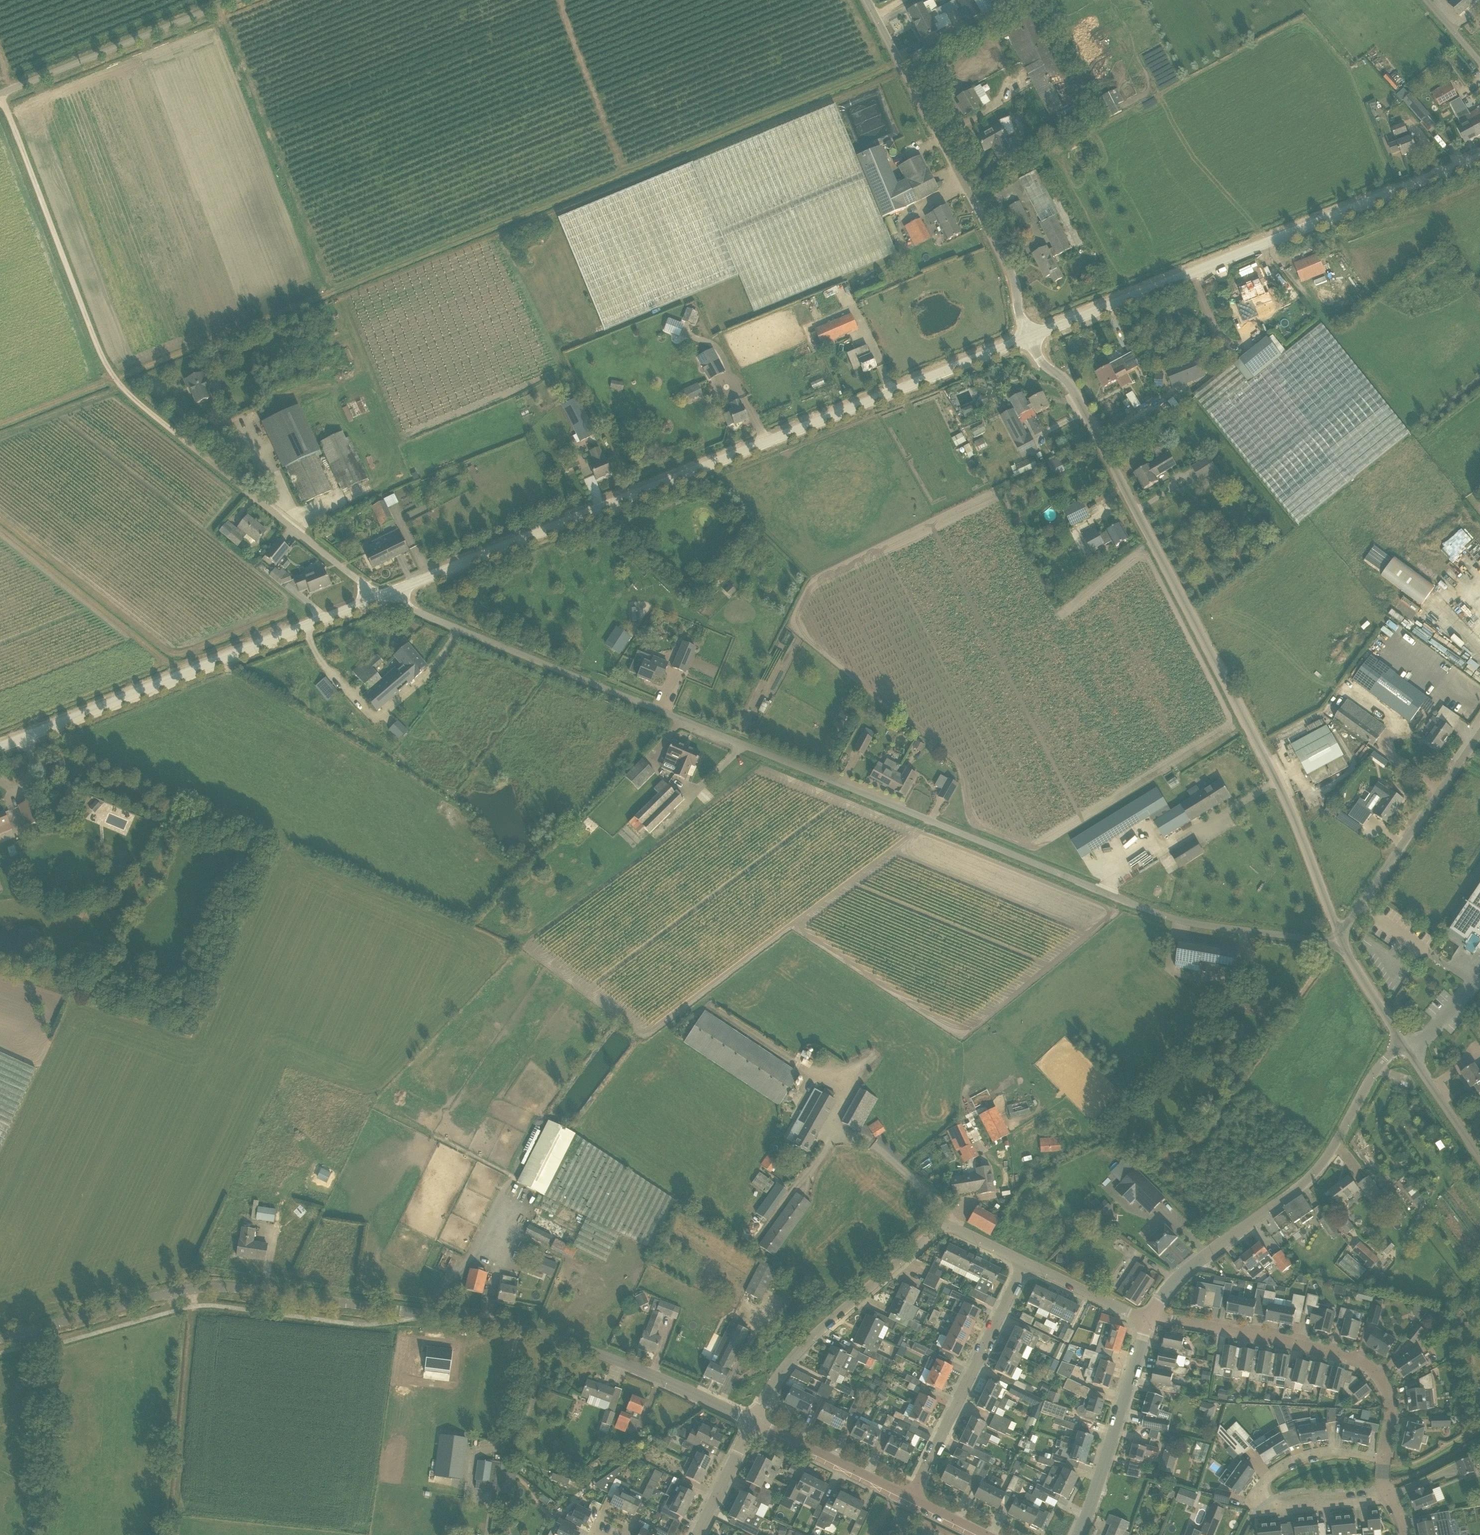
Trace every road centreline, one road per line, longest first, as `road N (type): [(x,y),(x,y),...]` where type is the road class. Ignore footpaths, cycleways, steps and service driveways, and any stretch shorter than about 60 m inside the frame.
road 1 (unclassified): [(1343,941),(1175,921),(386,598)]
road 2 (tertiary): [(0,1340),(227,1286),(436,1314),(546,1338),(750,1416)]
road 3 (tertiary): [(386,598),(1029,334)]
road 4 (unclassified): [(1343,941),(1263,757),(1078,400),(1029,334)]
road 5 (tertiary): [(1029,334),(1479,157)]
road 6 (tertiary): [(0,745),(386,598)]
road 7 (unclassified): [(1150,1317),(1186,1270),(1314,1178),(1402,1034)]
road 8 (unclassified): [(1029,334),(1001,245),(868,0)]
road 9 (residential): [(750,1416),(777,1366),(933,1225),(958,1225),(1020,1255)]
road 10 (unclassified): [(386,598),(125,390)]
road 11 (residential): [(1383,1456),(1394,1406),(1375,1364),(1299,1335),(1150,1317)]
road 12 (track): [(125,390),(2,97)]
road 13 (residential): [(1397,1501),(1293,1511),(1263,1495),(1266,1479),(1300,1458),(1383,1456)]
road 14 (residential): [(905,1498),(1020,1255)]
road 15 (unclassified): [(0,97),(244,0)]
road 16 (unclassified): [(1343,941),(1479,736)]
road 17 (unclassified): [(1077,1534),(1150,1317)]
road 18 (track): [(191,1310),(171,1534)]
road 19 (tertiary): [(750,1416),(905,1498)]
road 20 (residential): [(1020,1255),(1150,1317)]
road 21 (unclassified): [(1479,1152),(1402,1034)]
road 22 (residential): [(697,1534),(750,1416)]

